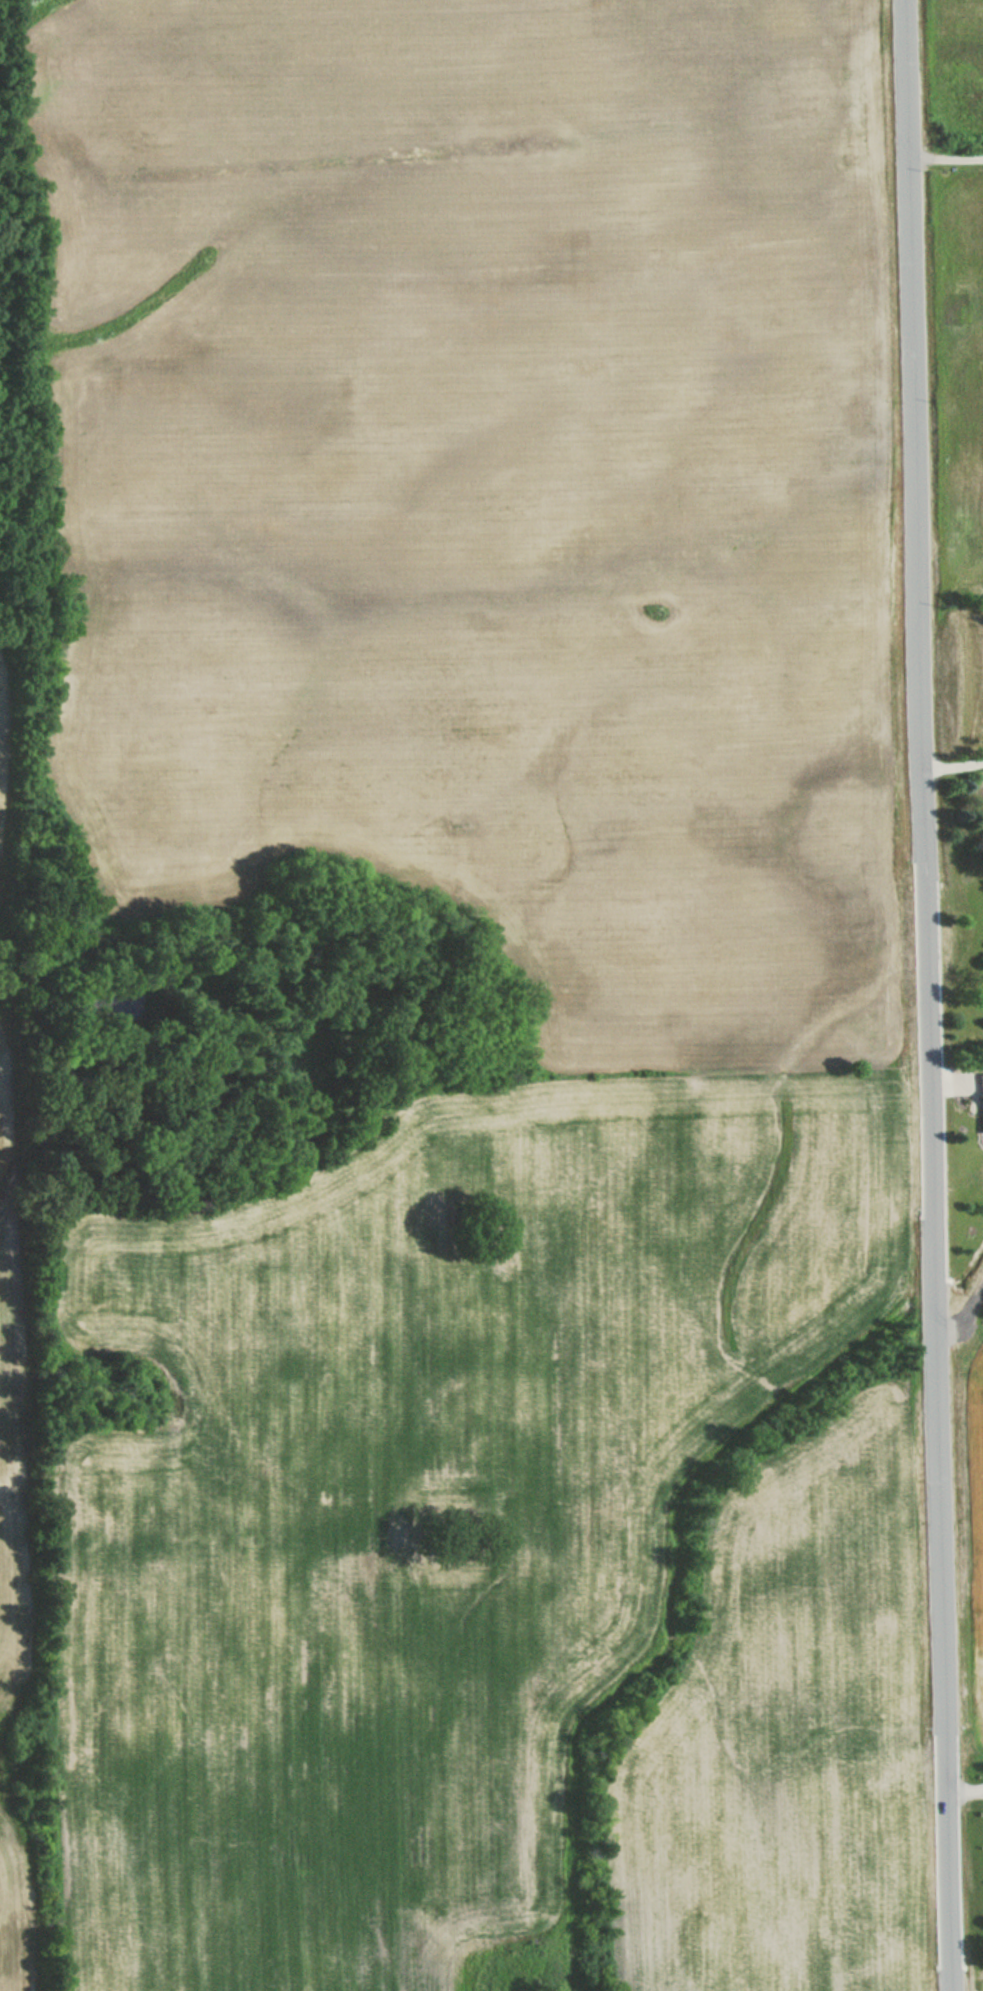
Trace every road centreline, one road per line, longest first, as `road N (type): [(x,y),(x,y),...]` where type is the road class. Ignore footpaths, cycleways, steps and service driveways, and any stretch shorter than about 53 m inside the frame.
road 1 (tertiary): [(907,0),(957,1990)]

